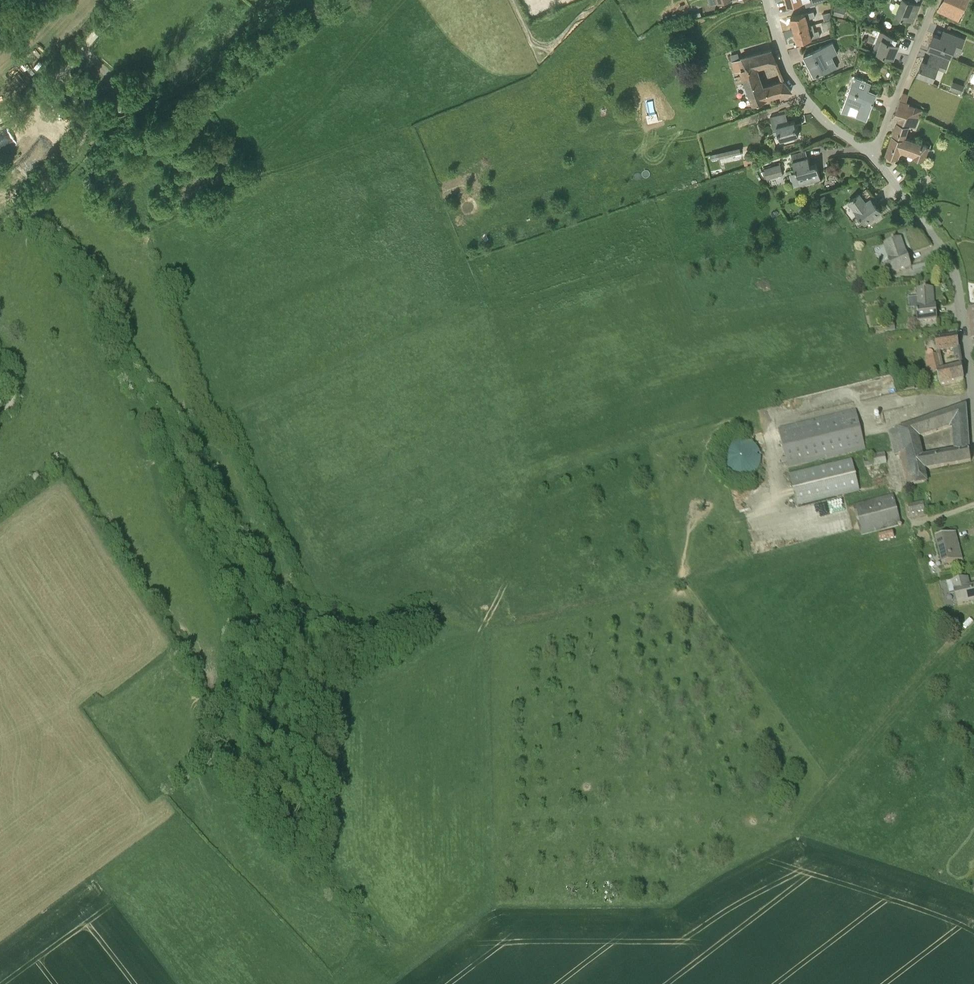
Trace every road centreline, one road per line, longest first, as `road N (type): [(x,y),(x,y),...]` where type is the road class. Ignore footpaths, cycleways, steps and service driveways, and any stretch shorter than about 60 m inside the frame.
road 1 (residential): [(973,411),(953,271),(872,157)]
road 2 (track): [(792,828),(973,619)]
road 3 (residential): [(872,157),(818,114),(794,83),(768,0)]
road 4 (track): [(0,224),(35,199),(82,138),(62,71)]
road 5 (residential): [(935,0),(872,157)]

